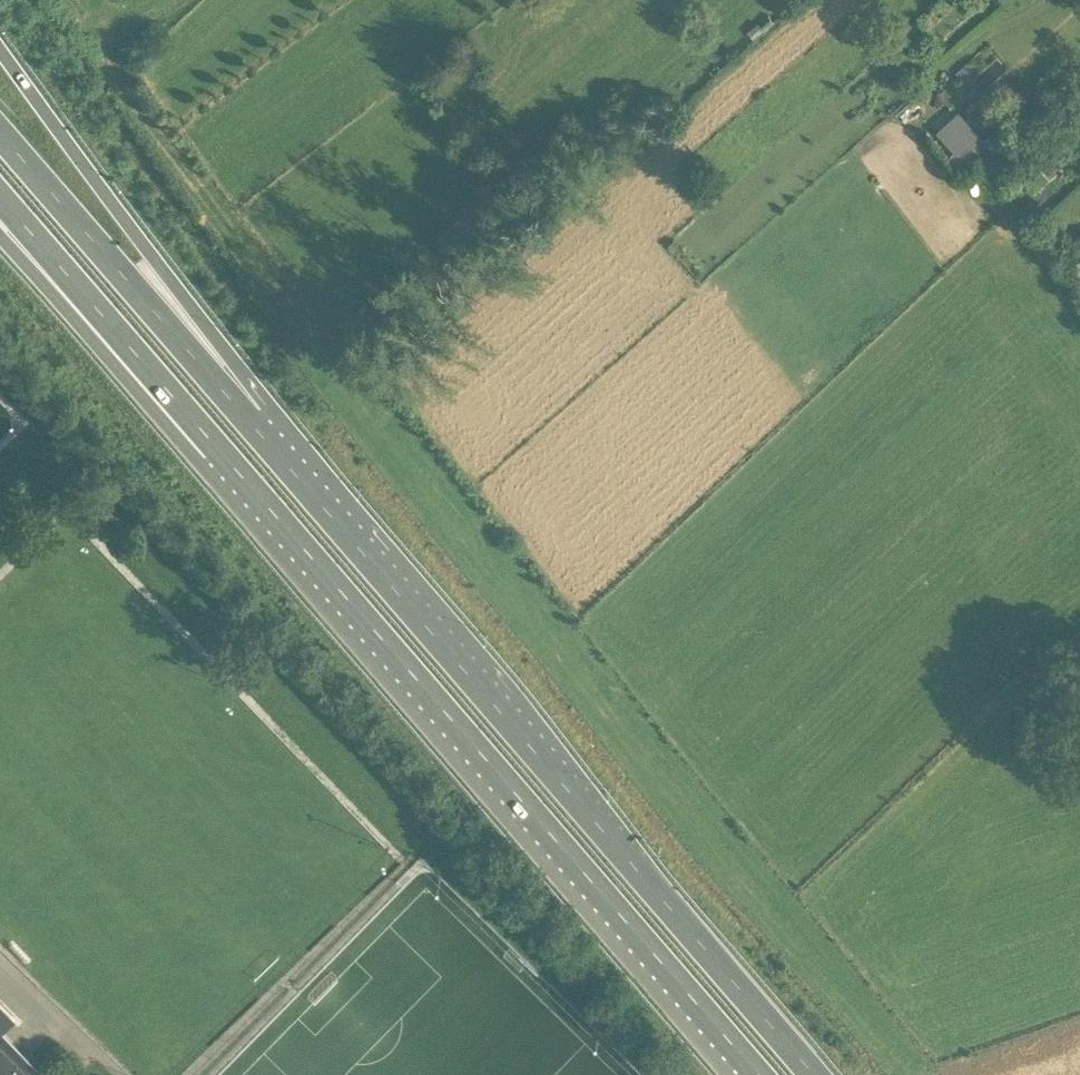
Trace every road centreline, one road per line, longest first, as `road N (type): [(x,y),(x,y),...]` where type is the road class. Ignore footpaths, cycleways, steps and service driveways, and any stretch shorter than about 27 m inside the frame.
road 1 (trunk): [(88,302),(758,1074)]
road 2 (trunk): [(814,1074),(247,420)]
road 3 (trunk): [(247,420),(149,254),(0,49)]
road 4 (trunk): [(247,420),(0,136)]
road 5 (trunk): [(0,200),(88,302)]

